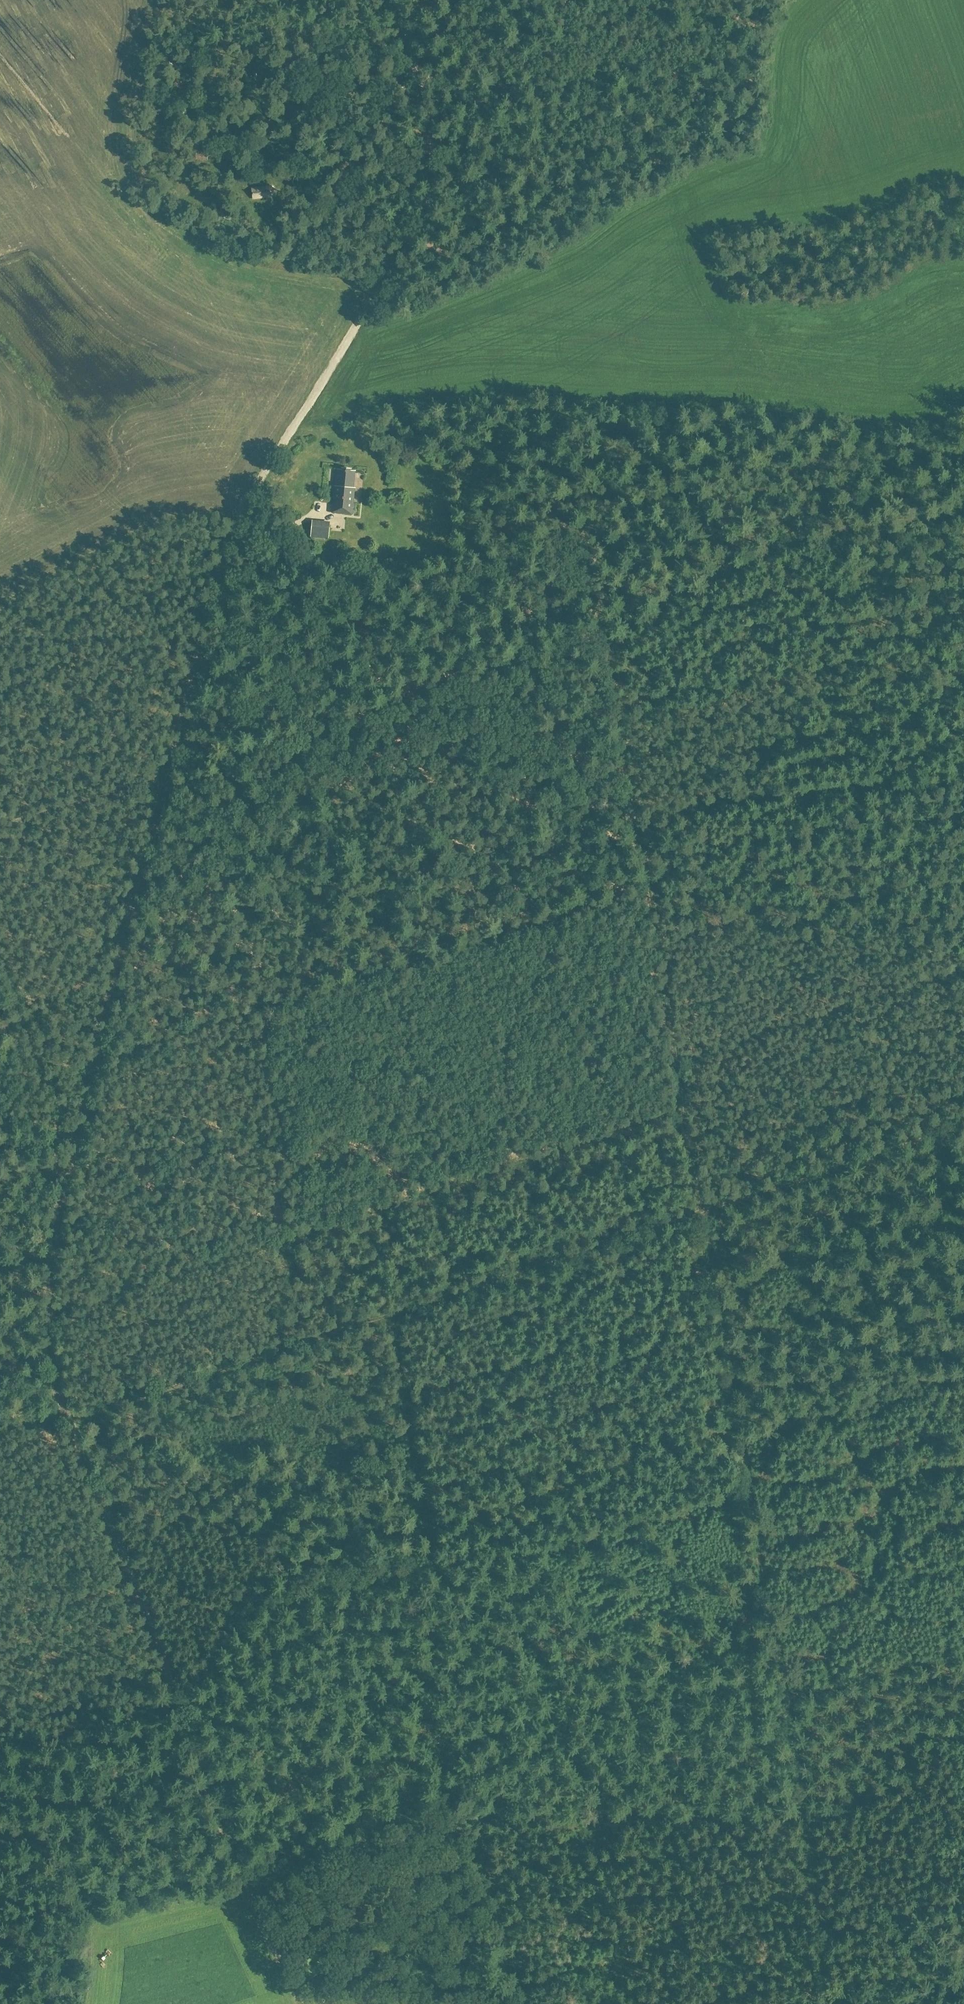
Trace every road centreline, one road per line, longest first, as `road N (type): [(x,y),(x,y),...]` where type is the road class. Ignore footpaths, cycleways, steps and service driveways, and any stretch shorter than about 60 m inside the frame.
road 1 (track): [(72,1411),(55,1350),(52,1283),(160,779),(215,584),(240,525),(424,216),(432,183)]
road 2 (track): [(0,830),(610,628),(769,548),(963,504)]
road 3 (track): [(963,1122),(384,1314),(0,1429)]
road 4 (track): [(384,1314),(517,2003)]
road 5 (track): [(72,1411),(296,2003)]
road 6 (track): [(788,1694),(700,1207)]
road 7 (track): [(788,1694),(825,1920),(828,2003)]
road 8 (track): [(393,0),(429,105),(432,183)]
road 9 (track): [(963,1657),(788,1694)]
road 10 (track): [(933,1132),(963,1274)]

